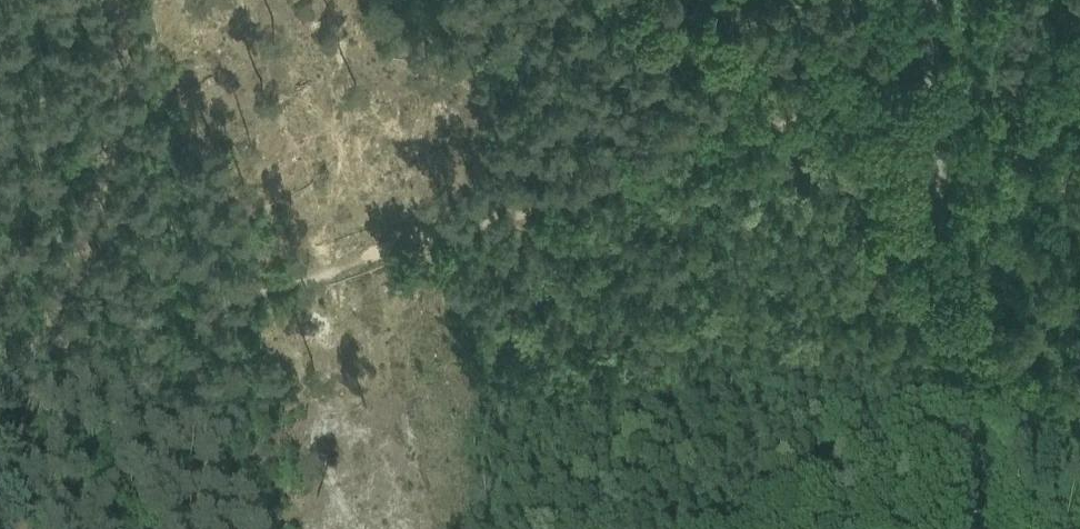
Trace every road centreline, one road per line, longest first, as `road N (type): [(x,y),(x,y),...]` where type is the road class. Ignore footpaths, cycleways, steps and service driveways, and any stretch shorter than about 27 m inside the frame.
road 1 (track): [(37,365),(934,74)]
road 2 (tertiary): [(967,528),(927,0)]
road 3 (track): [(37,365),(98,161),(116,0)]
road 4 (track): [(37,365),(22,442),(21,528)]

